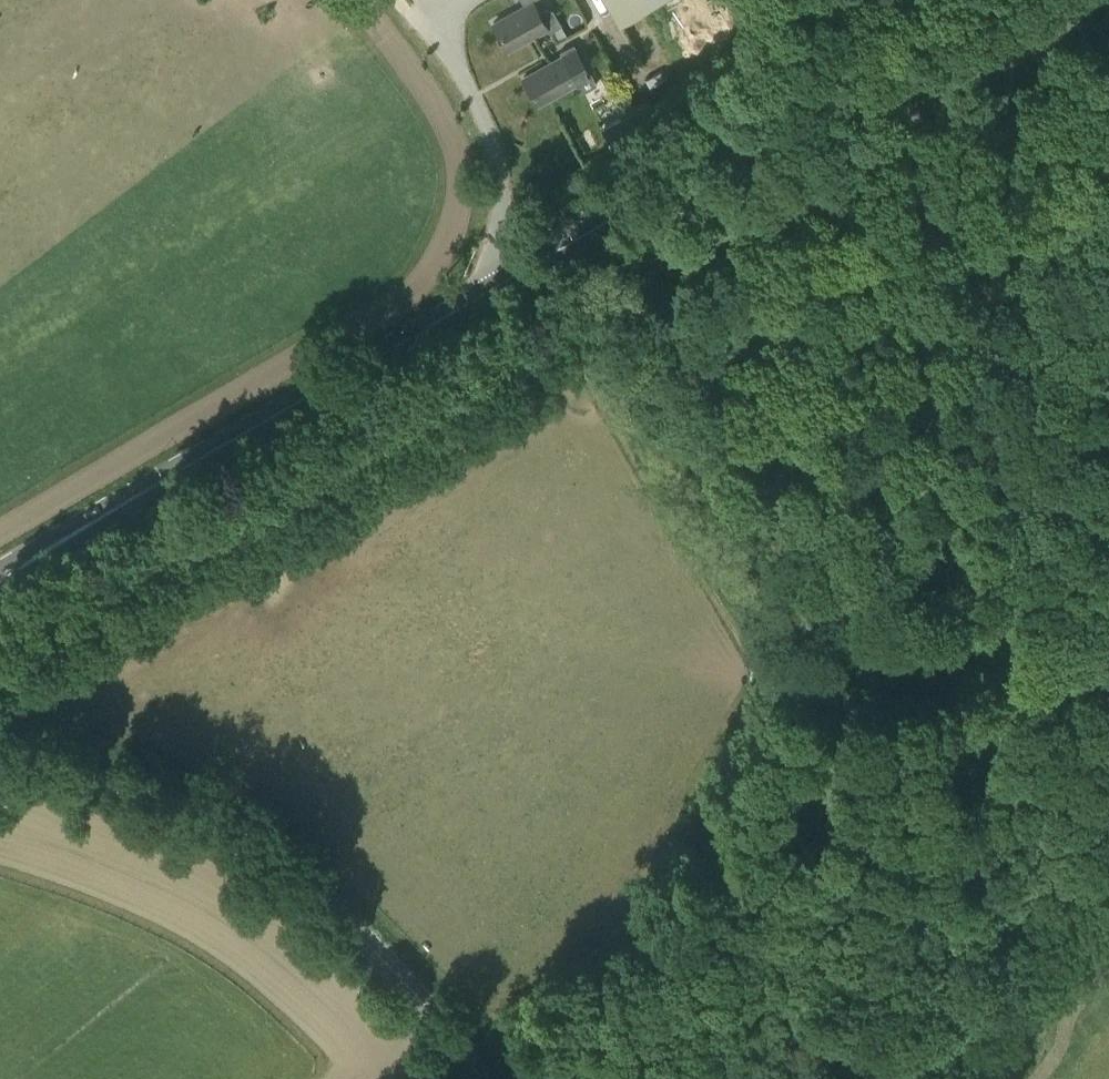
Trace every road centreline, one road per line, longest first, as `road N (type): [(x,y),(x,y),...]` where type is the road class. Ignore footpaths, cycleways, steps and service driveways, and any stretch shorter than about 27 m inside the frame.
road 1 (secondary): [(484,1078),(357,933),(243,845),(140,799),(0,754)]
road 2 (secondary): [(0,578),(511,278)]
road 3 (secondary): [(511,278),(997,0)]
road 4 (unclassified): [(404,0),(488,127),(511,278)]
road 5 (track): [(1108,906),(1000,1013),(947,1078)]

